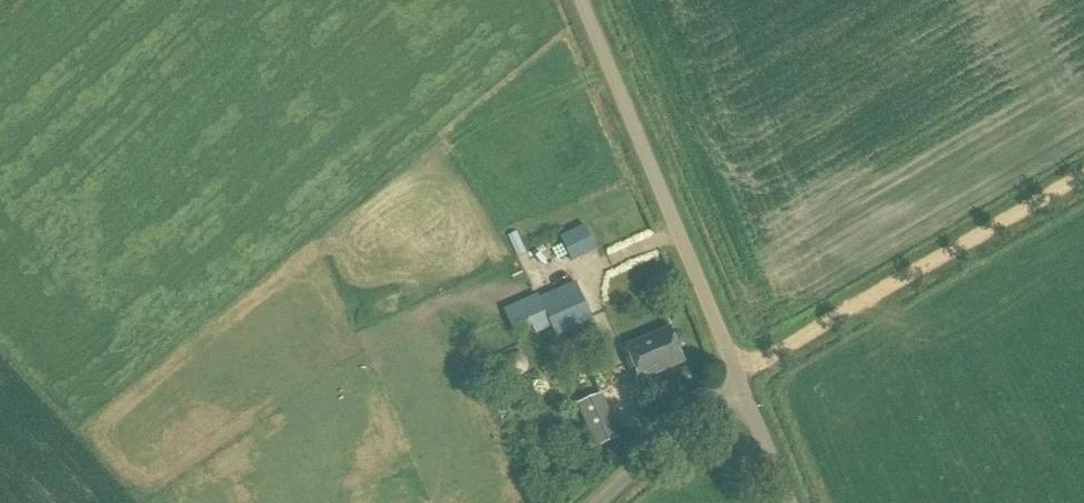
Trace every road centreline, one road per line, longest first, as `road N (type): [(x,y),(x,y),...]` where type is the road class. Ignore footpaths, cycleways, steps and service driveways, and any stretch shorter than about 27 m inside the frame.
road 1 (unclassified): [(734,374),(578,0)]
road 2 (track): [(734,374),(1083,175)]
road 3 (unclassified): [(591,502),(734,374)]
road 4 (unclassified): [(787,502),(734,374)]

